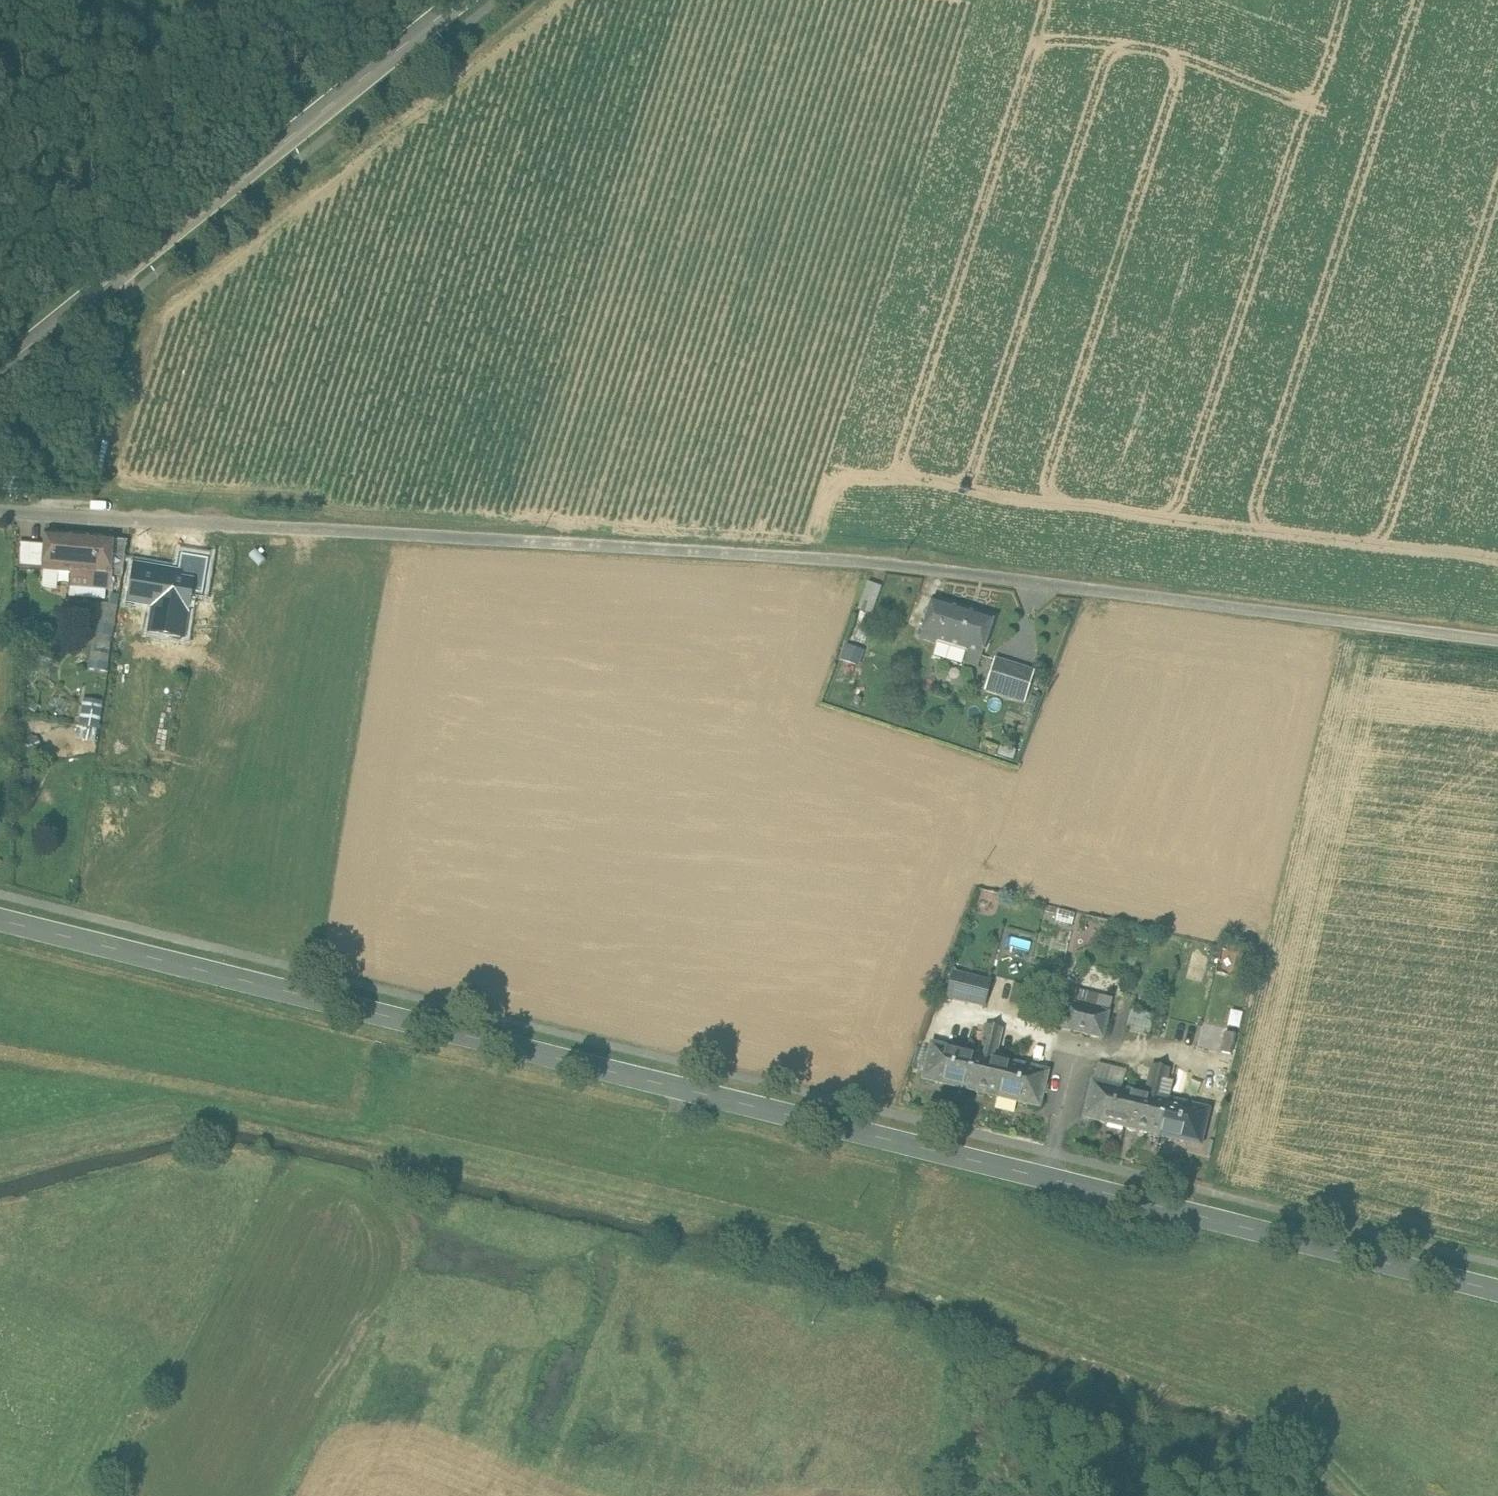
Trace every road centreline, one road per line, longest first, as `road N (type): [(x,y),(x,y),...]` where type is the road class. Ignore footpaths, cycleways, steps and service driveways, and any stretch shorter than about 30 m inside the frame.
road 1 (tertiary): [(0,917),(1497,1294)]
road 2 (unclassified): [(0,509),(799,561),(1497,645)]
road 3 (tertiary): [(0,370),(458,0)]

